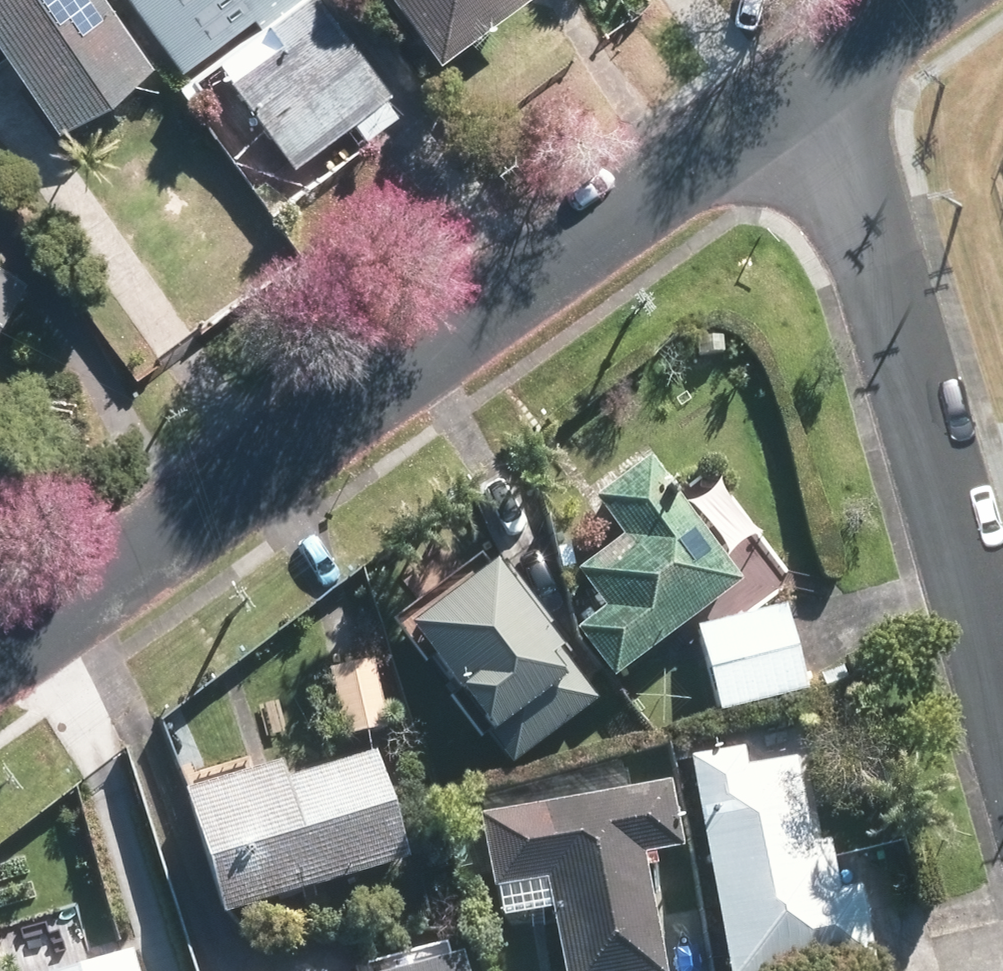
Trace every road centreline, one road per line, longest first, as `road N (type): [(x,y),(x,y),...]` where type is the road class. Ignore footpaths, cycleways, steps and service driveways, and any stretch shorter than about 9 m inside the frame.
road 1 (residential): [(0,650),(783,91)]
road 2 (residential): [(783,91),(856,220),(1002,716)]
road 3 (residential): [(783,91),(915,0)]

